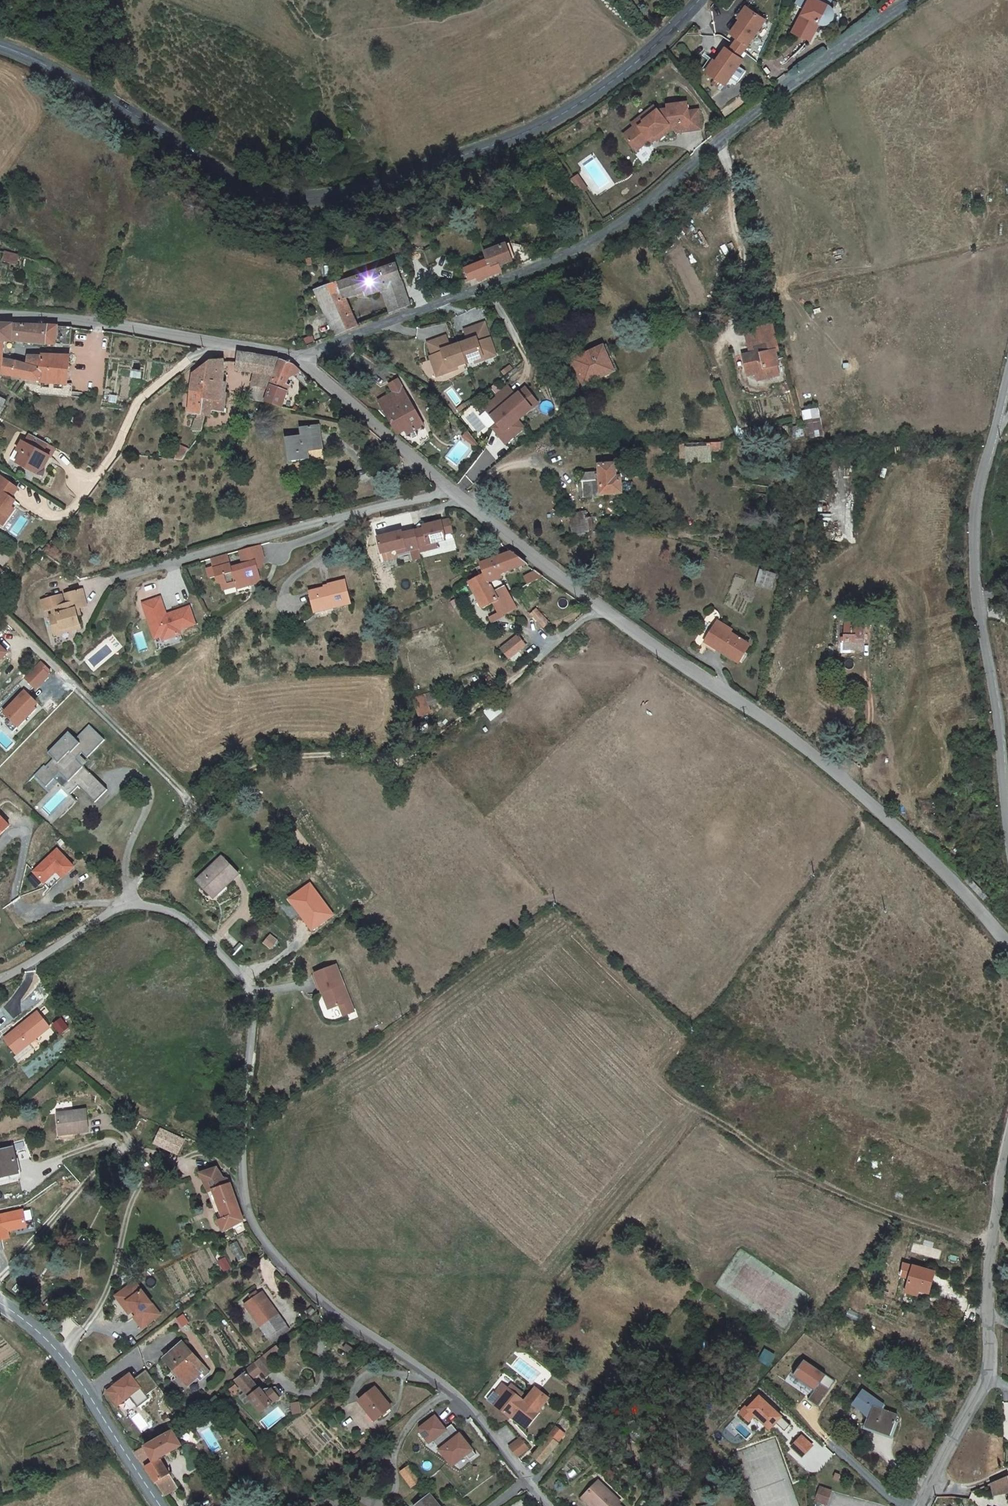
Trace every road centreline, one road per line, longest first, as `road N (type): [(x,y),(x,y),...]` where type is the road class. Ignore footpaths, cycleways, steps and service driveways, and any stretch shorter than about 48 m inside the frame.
road 1 (unclassified): [(547,1505),(472,1410),(321,1301),(278,1259),(253,1221),(241,1184),(249,991),(212,941),(174,911),(131,904)]
road 2 (tertiary): [(699,0),(653,47),(558,117),(399,178),(311,200),(251,188),(87,87),(0,46)]
road 3 (unclassified): [(297,357),(590,240),(908,0)]
road 4 (unclassified): [(131,904),(131,888),(196,805),(243,770),(290,756),(399,756),(429,743),(599,603)]
road 5 (unclassified): [(599,603),(812,755),(959,881),(1007,940)]
road 6 (unclassified): [(1007,815),(977,584),(1007,411)]
road 7 (residential): [(918,1505),(984,1378),(990,1229),(1007,1116)]
road 8 (unclassified): [(297,357),(599,603)]
road 9 (residential): [(0,319),(297,357)]
road 10 (secondary): [(158,1505),(71,1371),(0,1304)]
road 11 (track): [(753,1155),(885,1215),(990,1243)]
road 12 (track): [(196,805),(63,683),(22,659)]
road 13 (unclassified): [(131,904),(0,974)]
road 14 (track): [(131,888),(124,858),(149,794),(130,774)]

